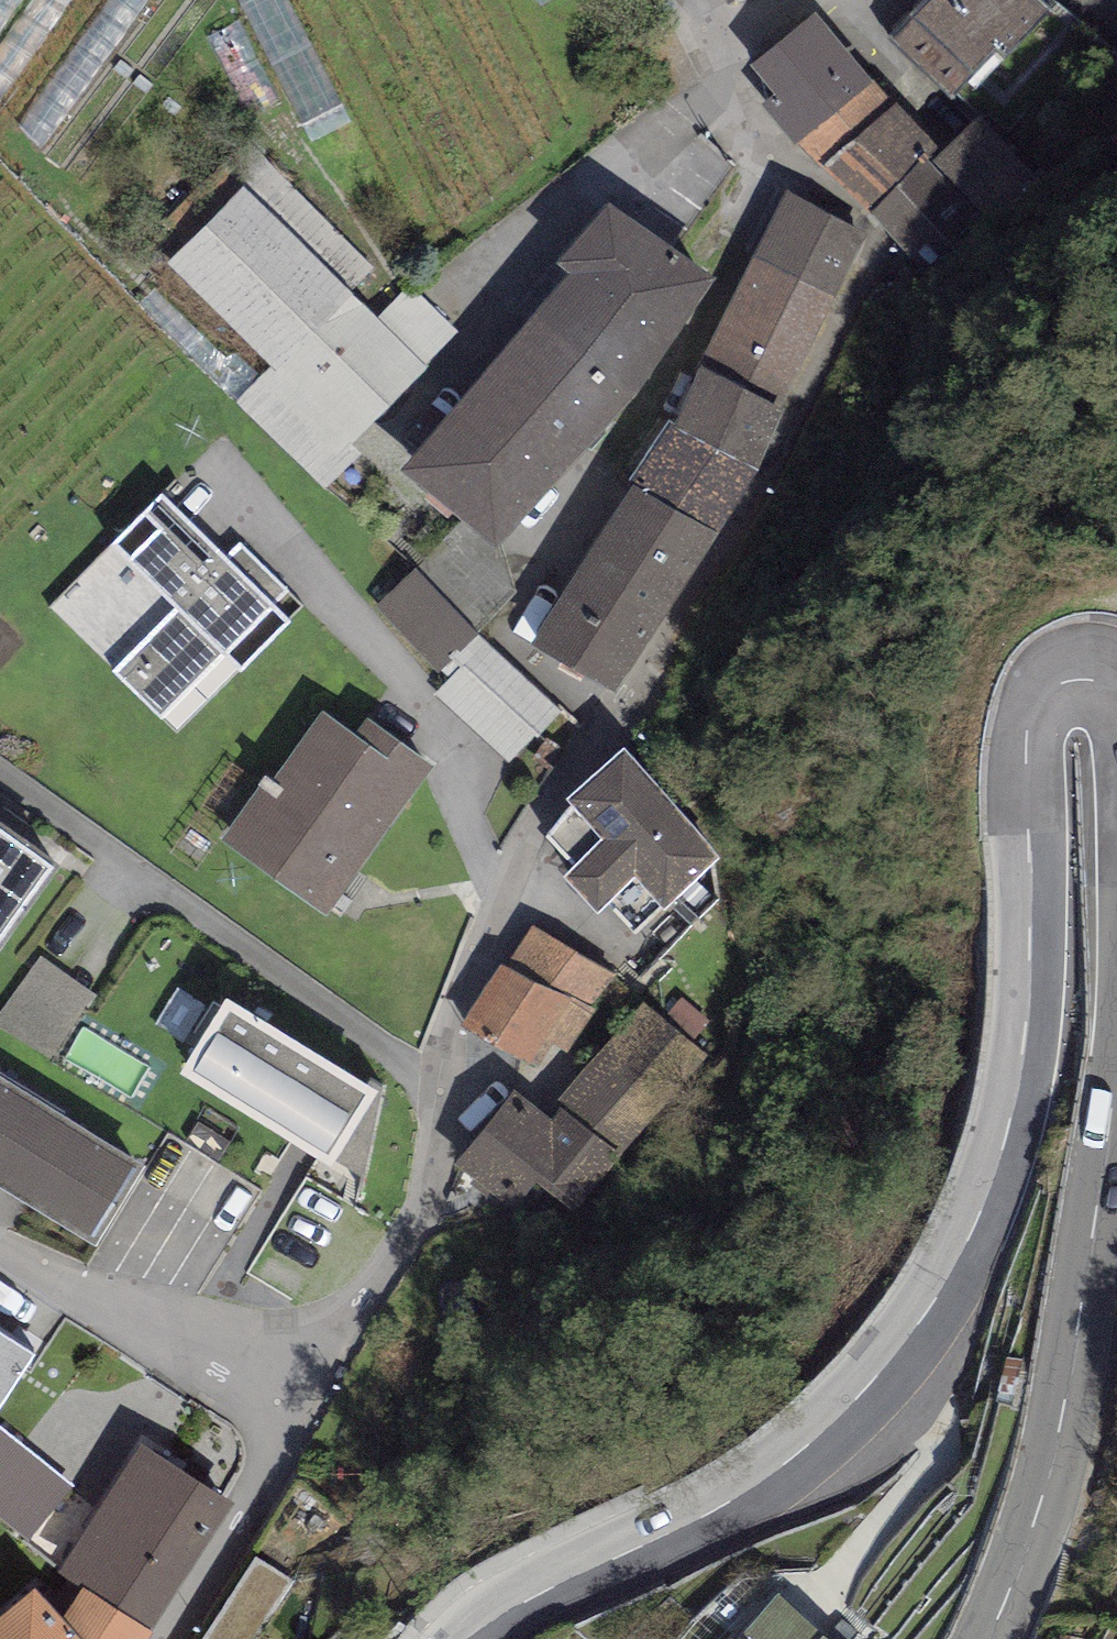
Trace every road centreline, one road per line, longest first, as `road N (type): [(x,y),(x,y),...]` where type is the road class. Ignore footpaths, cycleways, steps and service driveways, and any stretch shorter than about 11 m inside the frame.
road 1 (residential): [(689,0),(753,131),(872,237),(864,286),(637,710),(551,800),(523,844),(451,1017),(417,1203),(387,1272),(290,1434)]
road 2 (tertiary): [(1116,671),(1082,668),(1056,680),(1040,704),(1028,776),(1029,1003),(1019,1072),(990,1189),(937,1297),(894,1358),(797,1455),(686,1526),(545,1595),(477,1638)]
road 3 (tertiary): [(990,1638),(1056,1450),(1116,1095)]
road 4 (residential): [(0,1237),(290,1434)]
road 5 (residential): [(290,1434),(179,1638)]

